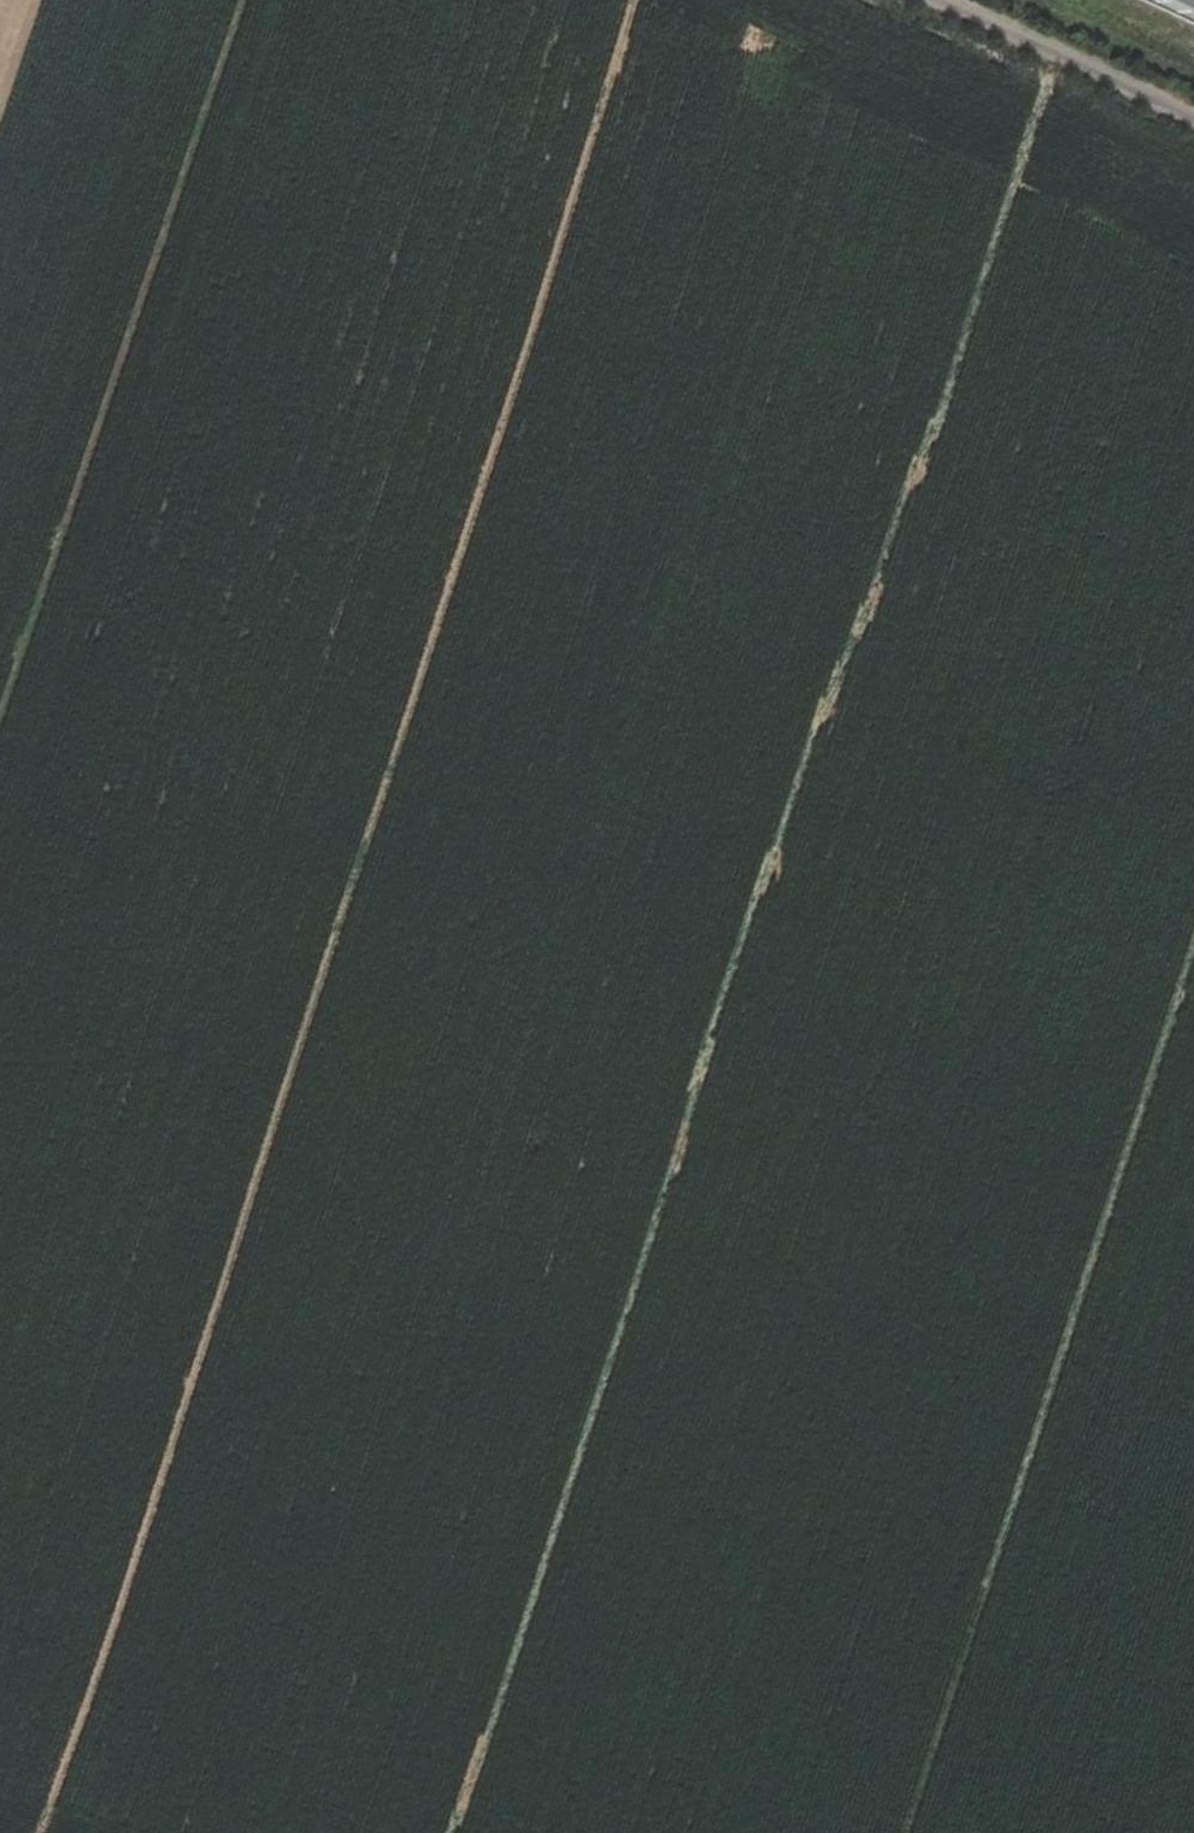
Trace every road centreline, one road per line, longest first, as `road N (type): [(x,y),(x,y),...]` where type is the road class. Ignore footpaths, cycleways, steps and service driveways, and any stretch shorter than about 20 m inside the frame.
road 1 (track): [(1193,111),(950,0)]

